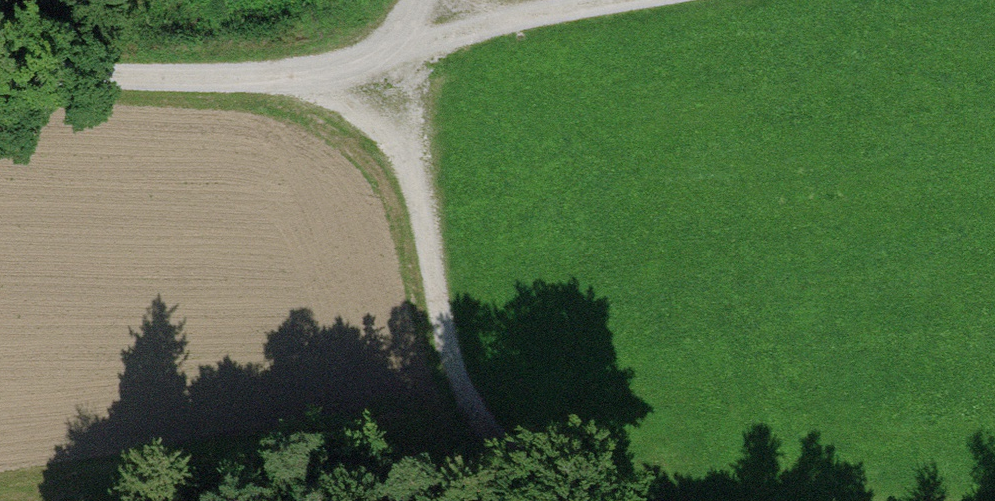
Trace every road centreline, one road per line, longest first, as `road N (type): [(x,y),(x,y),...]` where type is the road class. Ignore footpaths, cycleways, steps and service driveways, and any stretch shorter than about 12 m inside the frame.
road 1 (track): [(607,500),(564,493),(492,454),(463,403),(414,189),(410,47)]
road 2 (track): [(410,47),(267,74),(0,70)]
road 3 (track): [(410,47),(639,0)]

